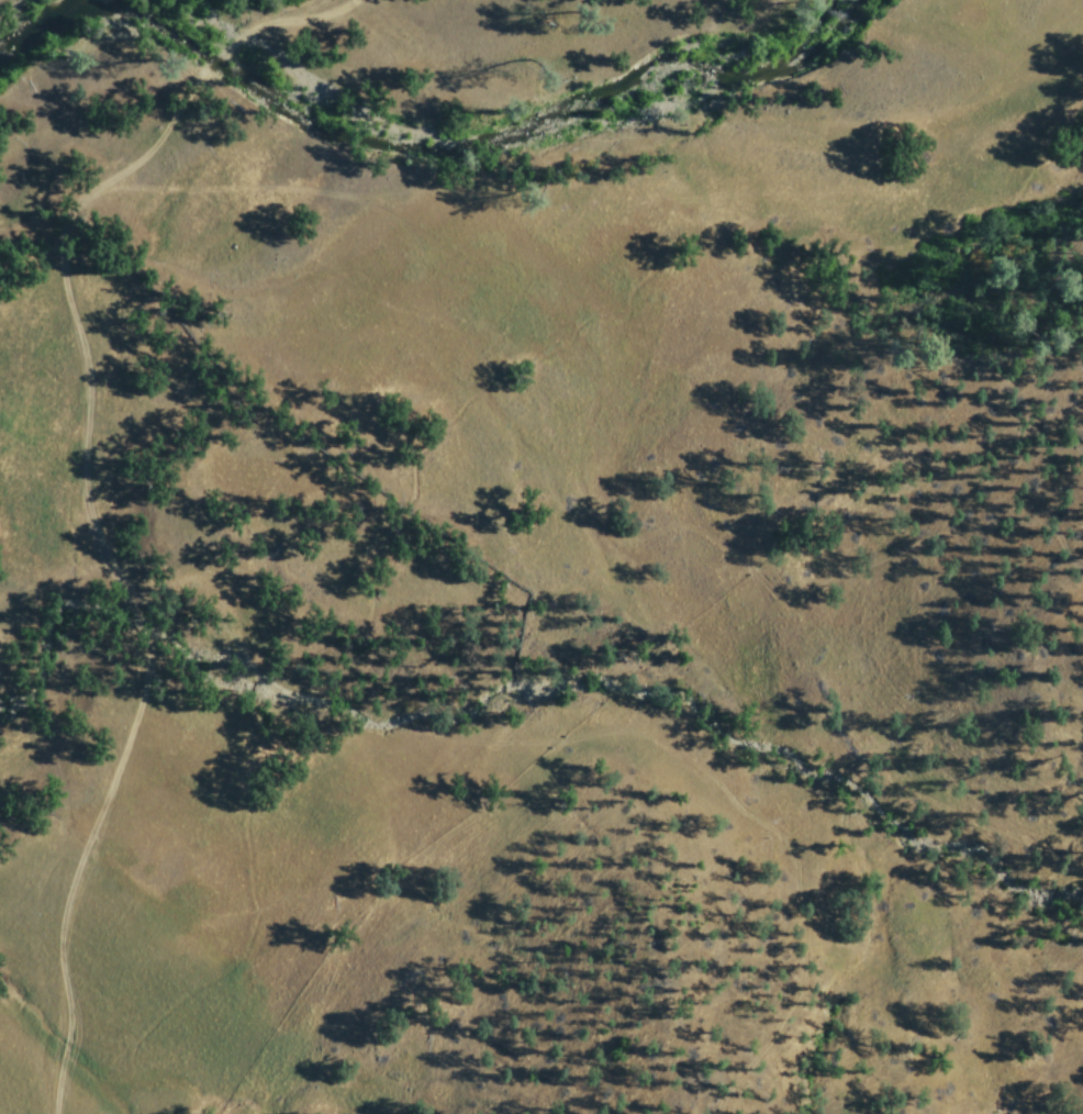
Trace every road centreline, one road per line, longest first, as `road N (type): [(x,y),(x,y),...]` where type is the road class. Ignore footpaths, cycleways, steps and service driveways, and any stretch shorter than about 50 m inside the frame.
road 1 (track): [(56,1113),(52,1072),(66,922),(136,720),(148,657),(143,623),(91,499),(91,387),(63,232),(74,211),(148,153),(246,34),(356,0)]

